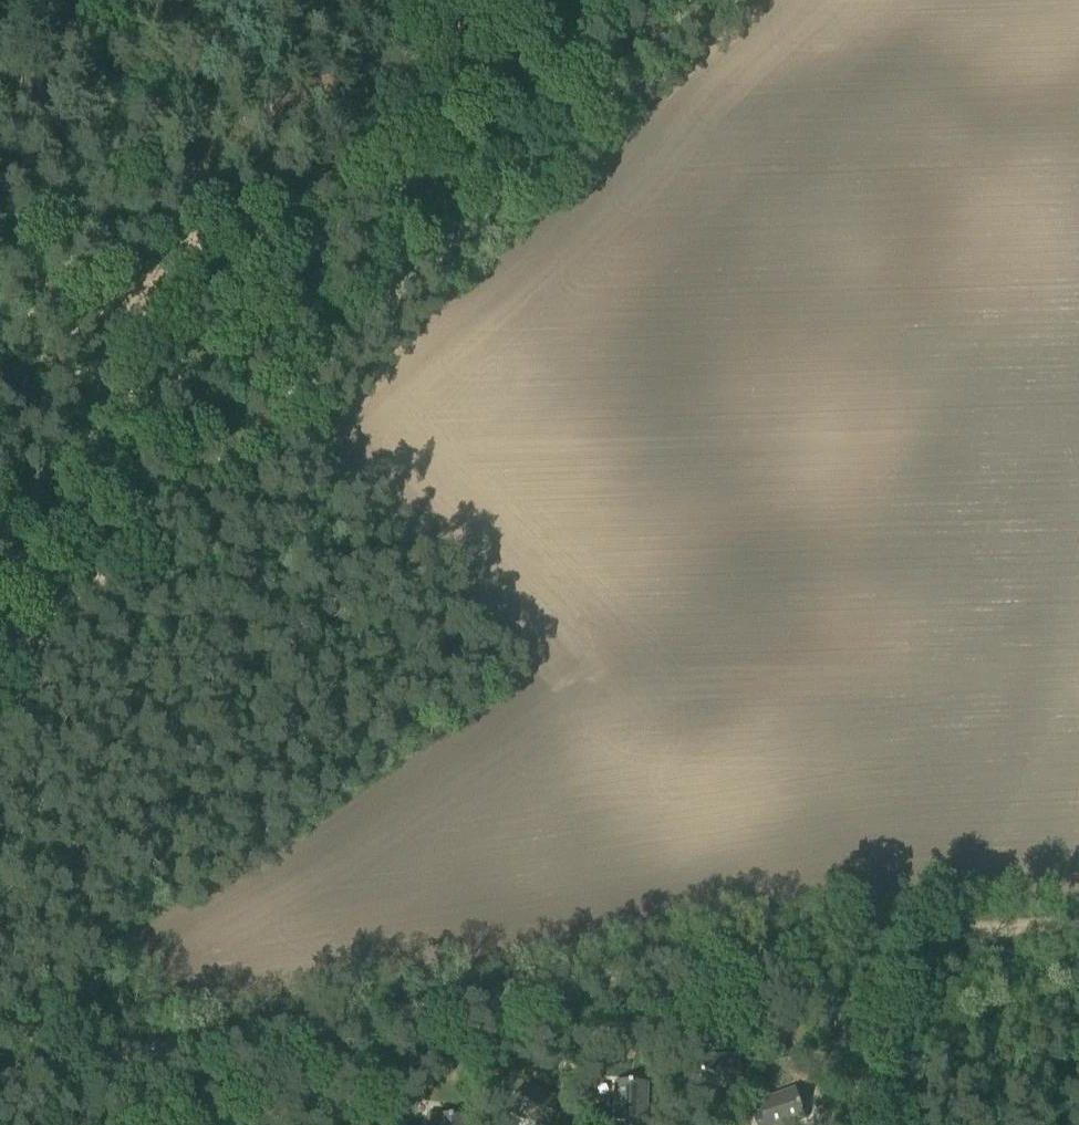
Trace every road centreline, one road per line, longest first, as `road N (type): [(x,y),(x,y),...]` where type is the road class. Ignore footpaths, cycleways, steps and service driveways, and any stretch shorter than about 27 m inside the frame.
road 1 (track): [(0,1079),(761,952),(1078,926)]
road 2 (track): [(0,667),(311,385),(704,0)]

